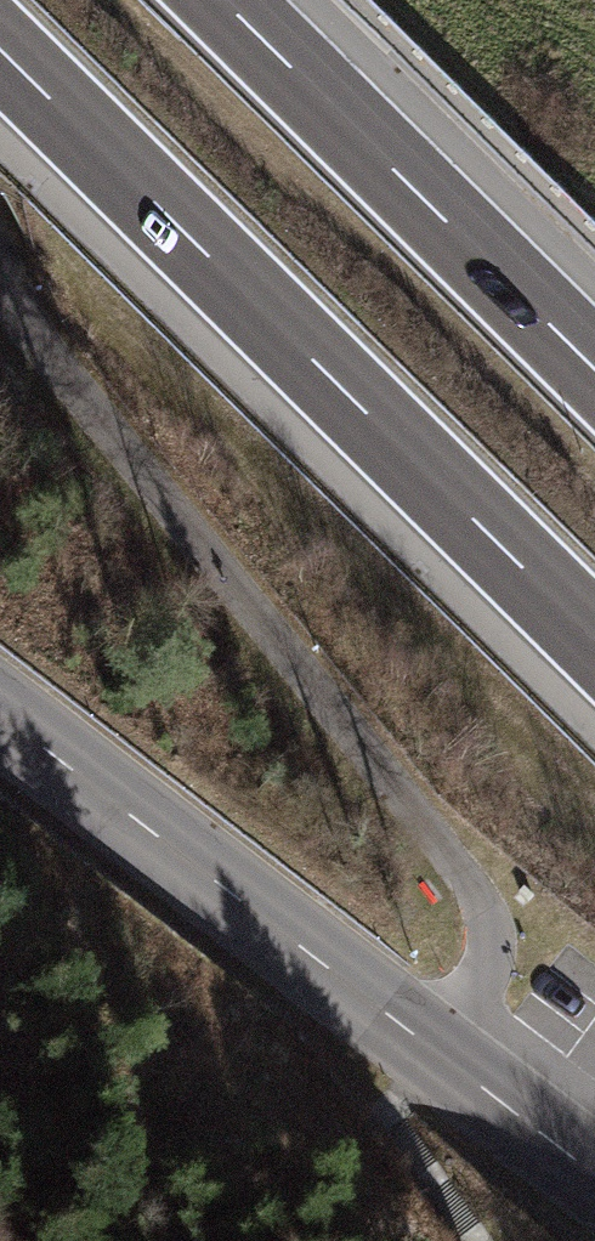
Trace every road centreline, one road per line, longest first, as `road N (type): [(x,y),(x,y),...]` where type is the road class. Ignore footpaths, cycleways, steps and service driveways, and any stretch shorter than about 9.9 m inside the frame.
road 1 (track): [(0,277),(16,311),(475,895),(490,929),(488,965),(435,1050)]
road 2 (motorway): [(0,50),(594,640)]
road 3 (tertiary): [(594,1174),(0,717)]
road 4 (motorway): [(594,368),(225,0)]

